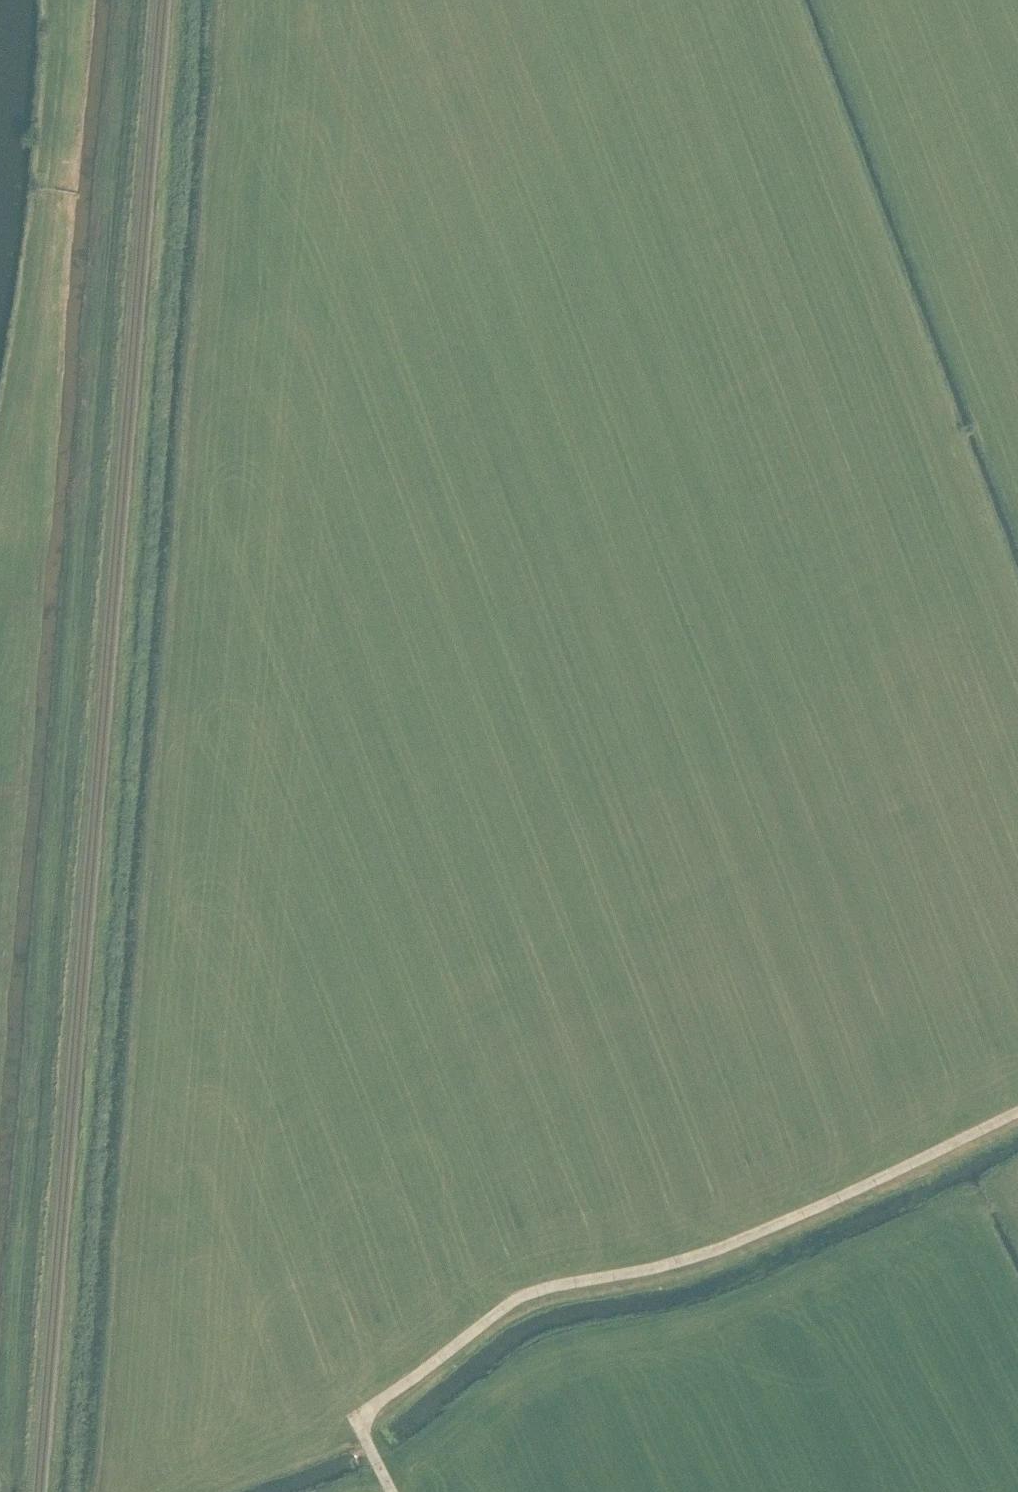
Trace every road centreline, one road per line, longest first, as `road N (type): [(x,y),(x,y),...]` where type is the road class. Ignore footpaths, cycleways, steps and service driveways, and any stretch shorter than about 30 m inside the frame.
road 1 (track): [(392,1491),(357,1421),(497,1315),(534,1294),(720,1250),(1017,1111)]

